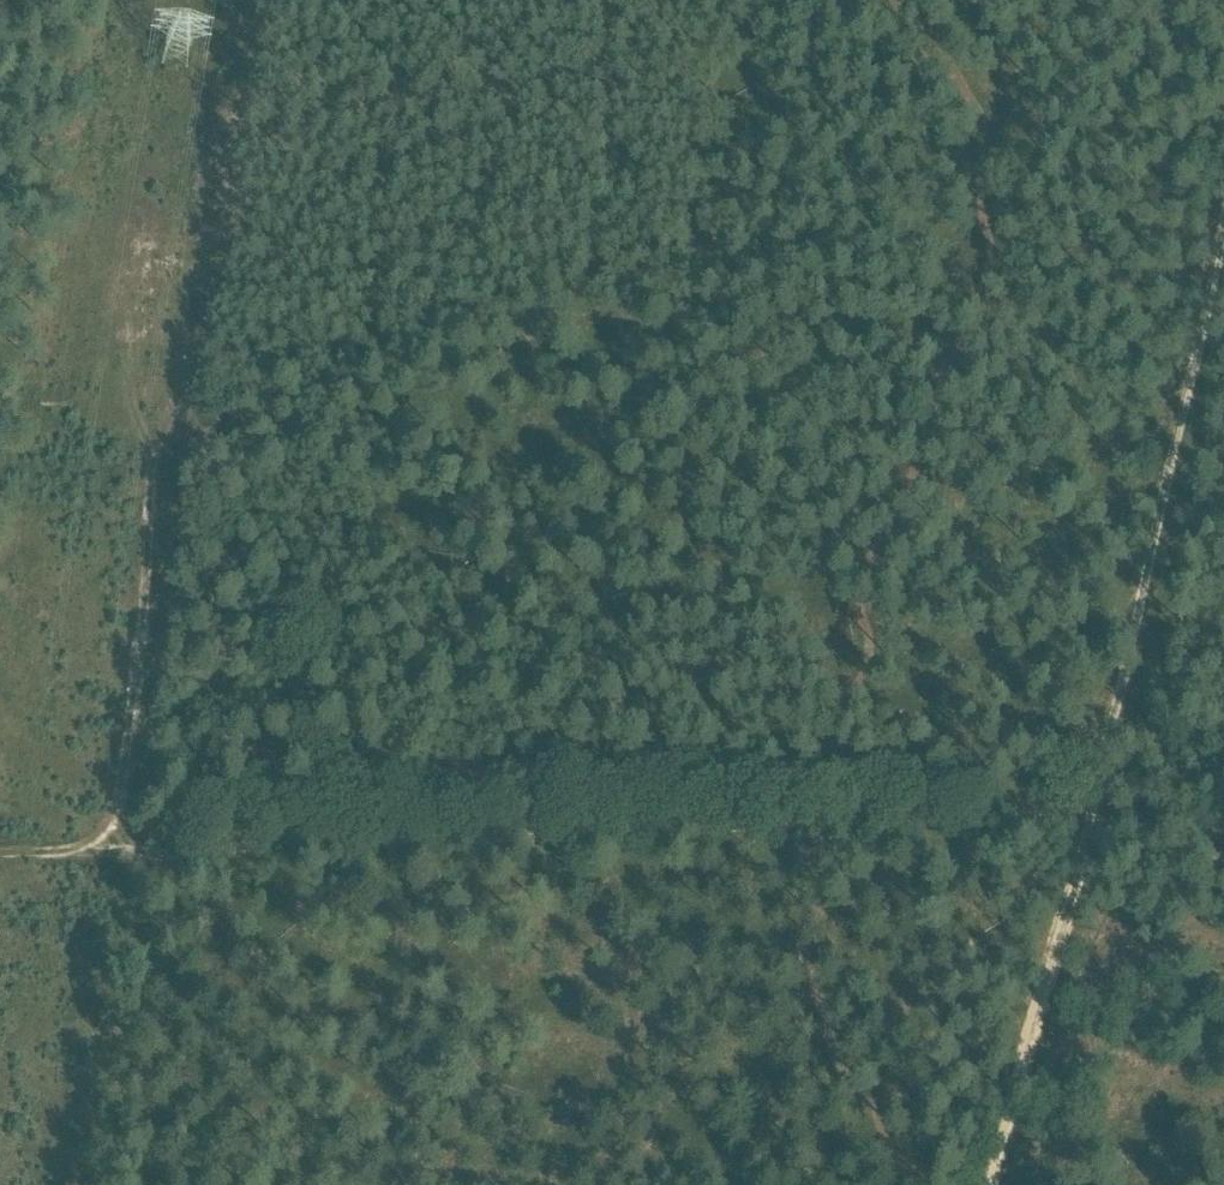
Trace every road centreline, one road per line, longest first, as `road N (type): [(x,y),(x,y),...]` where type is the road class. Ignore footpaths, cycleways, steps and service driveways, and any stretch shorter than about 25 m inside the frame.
road 1 (track): [(0,857),(1070,816)]
road 2 (track): [(1070,816),(1223,159)]
road 3 (track): [(980,1184),(1070,816)]
road 4 (track): [(1070,816),(1223,858)]

